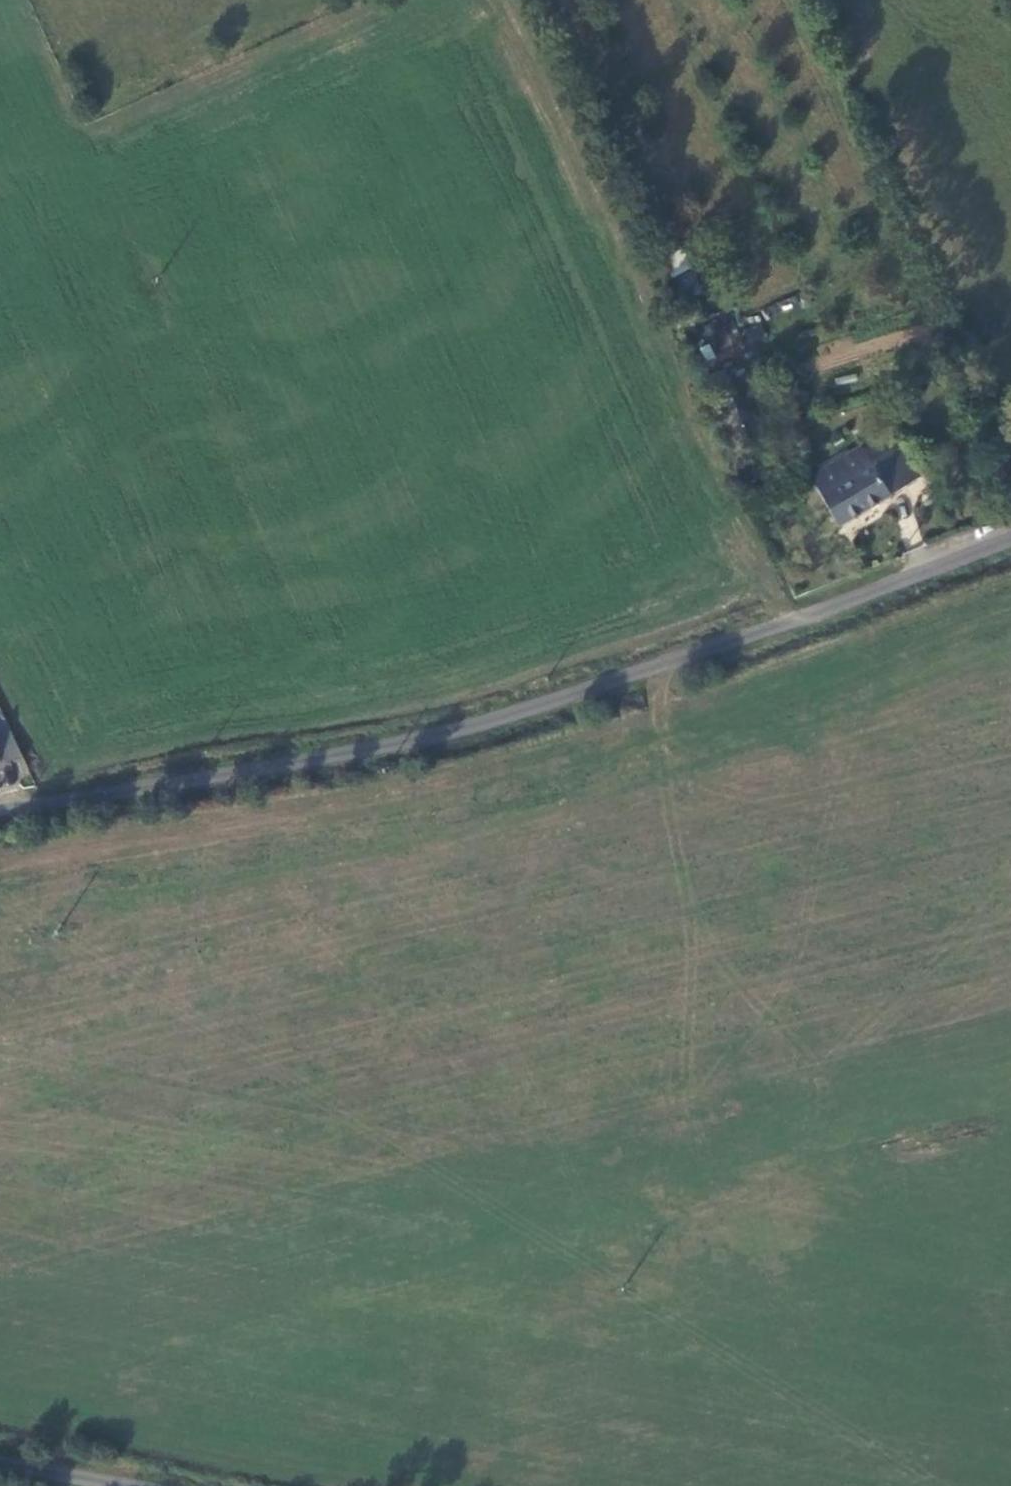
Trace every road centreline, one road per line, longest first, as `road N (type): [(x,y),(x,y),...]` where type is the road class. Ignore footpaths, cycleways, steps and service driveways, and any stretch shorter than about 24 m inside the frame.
road 1 (unclassified): [(0,800),(240,775),(555,717),(1010,554)]
road 2 (unclassified): [(160,1485),(0,1460)]

